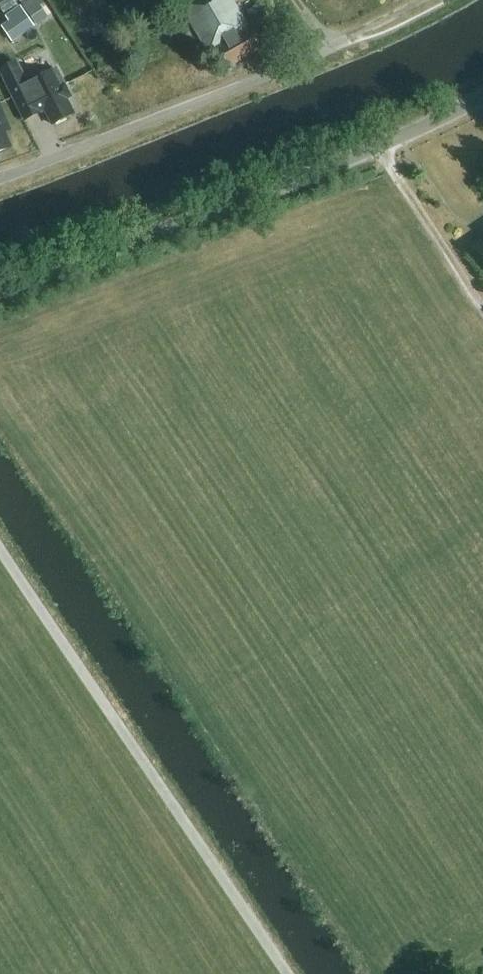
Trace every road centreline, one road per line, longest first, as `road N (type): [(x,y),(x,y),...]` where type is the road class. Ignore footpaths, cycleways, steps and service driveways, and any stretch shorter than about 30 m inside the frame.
road 1 (unclassified): [(0,290),(238,205),(482,95)]
road 2 (unclassified): [(0,178),(340,45)]
road 3 (track): [(379,145),(482,307)]

